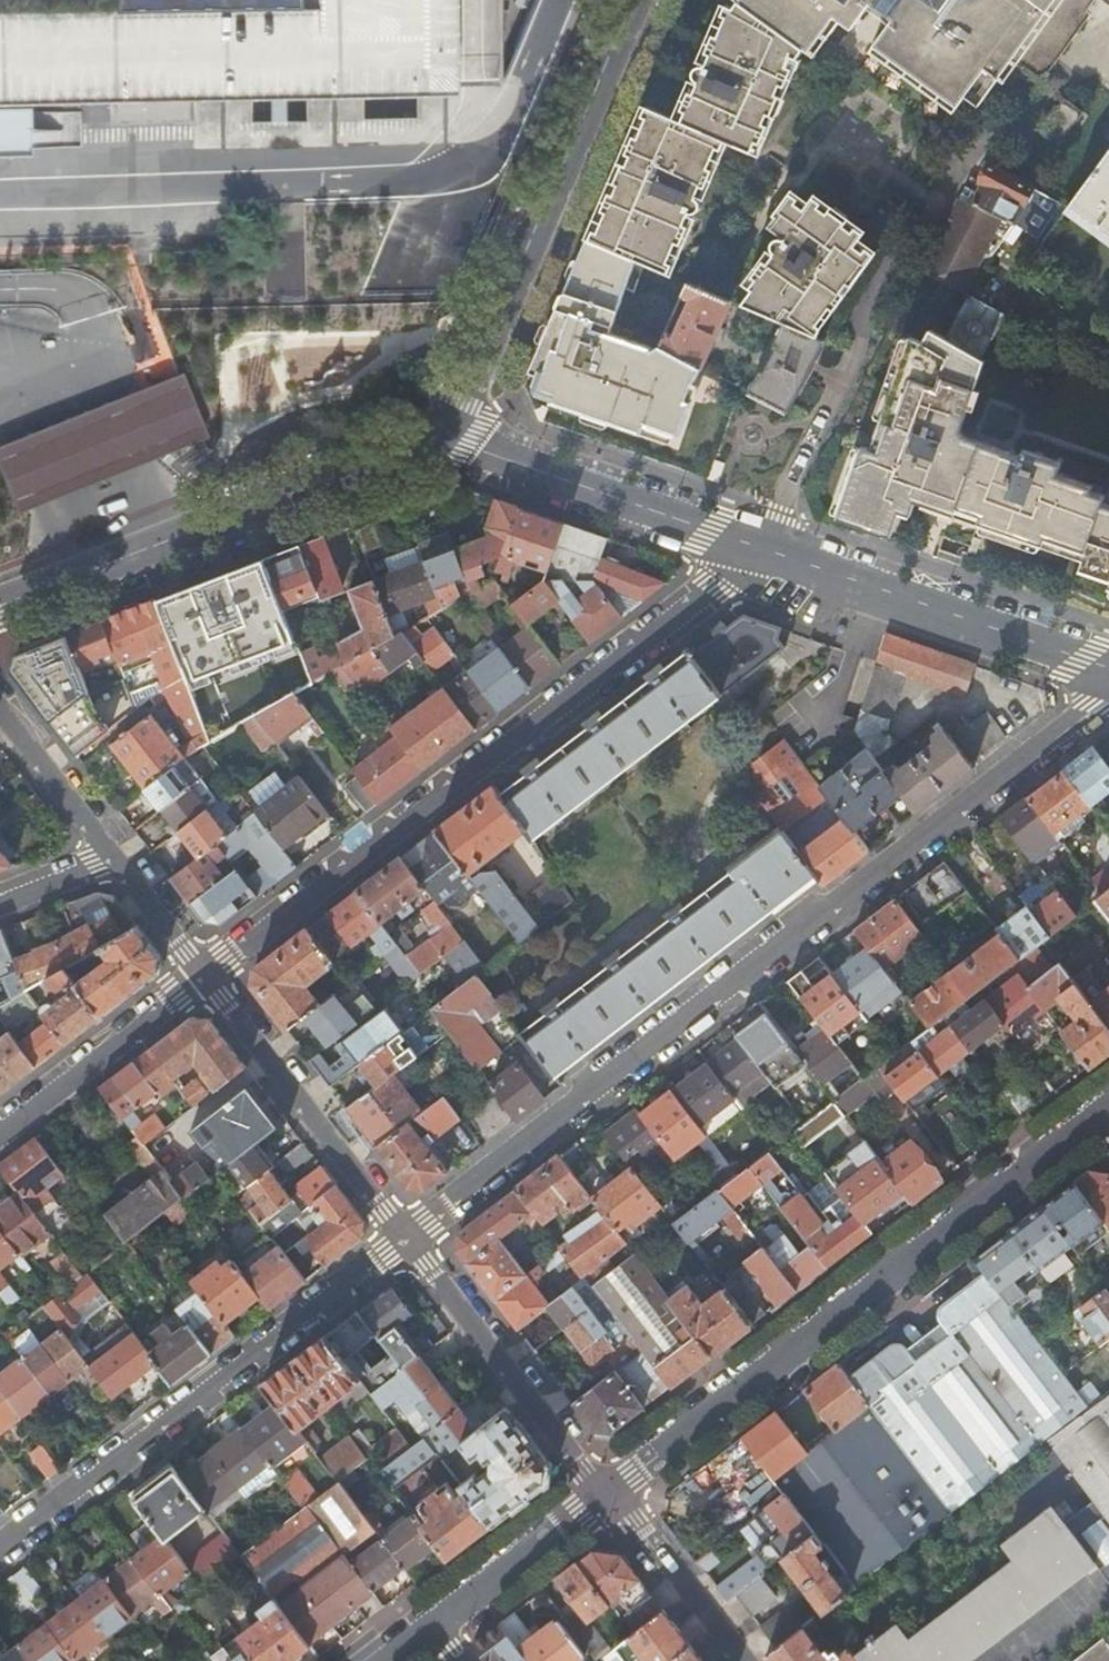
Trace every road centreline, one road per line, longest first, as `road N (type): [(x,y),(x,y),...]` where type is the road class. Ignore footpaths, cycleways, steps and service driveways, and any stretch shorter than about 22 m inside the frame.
road 1 (residential): [(1108,696),(405,1236)]
road 2 (residential): [(207,977),(768,549)]
road 3 (residential): [(607,1491),(1104,1114)]
road 4 (residential): [(405,1236),(0,1547)]
road 5 (tertiary): [(635,0),(465,399),(439,436)]
road 6 (tertiary): [(439,436),(0,609)]
road 7 (residential): [(768,549),(1108,667)]
road 8 (residential): [(439,436),(768,549)]
road 9 (residential): [(405,1236),(207,977)]
road 10 (residential): [(607,1491),(405,1236)]
road 11 (residential): [(0,1136),(207,977)]
road 12 (residential): [(433,1622),(607,1491)]
road 13 (residential): [(743,1660),(638,1519),(607,1491)]
road 14 (residential): [(115,858),(0,707)]
road 15 (residential): [(207,977),(115,858)]
road 16 (residential): [(115,858),(0,903)]

